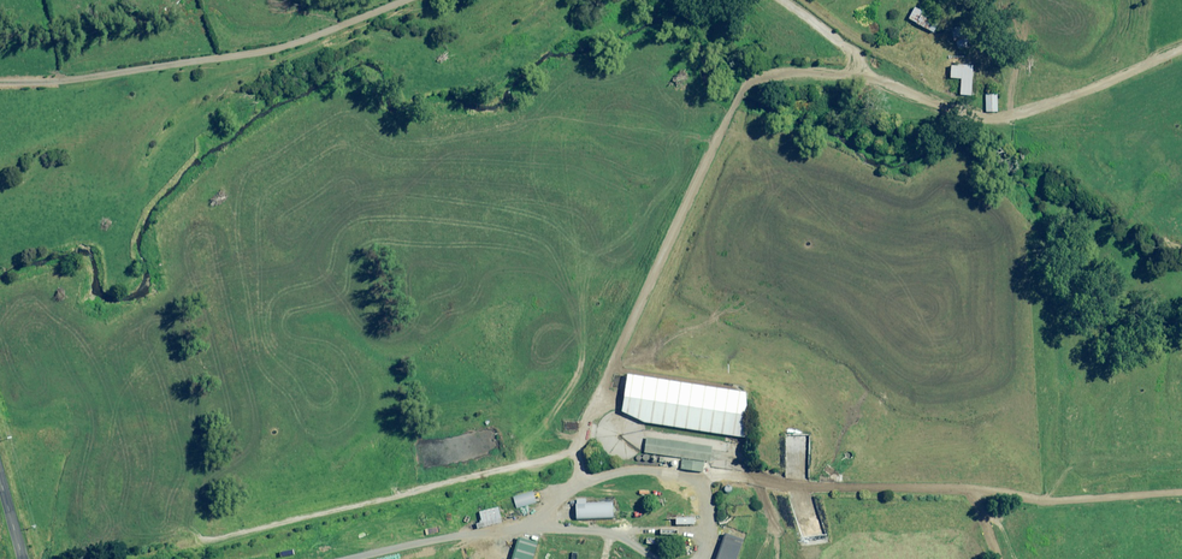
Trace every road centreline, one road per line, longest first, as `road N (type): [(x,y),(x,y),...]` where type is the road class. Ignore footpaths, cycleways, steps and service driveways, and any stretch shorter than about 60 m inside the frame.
road 1 (track): [(344,558),(450,536),(598,475),(674,462),(979,499),(1181,487)]
road 2 (track): [(408,0),(262,55),(82,82),(0,81)]
road 3 (track): [(1181,43),(1093,77),(982,74),(890,61),(796,0)]

